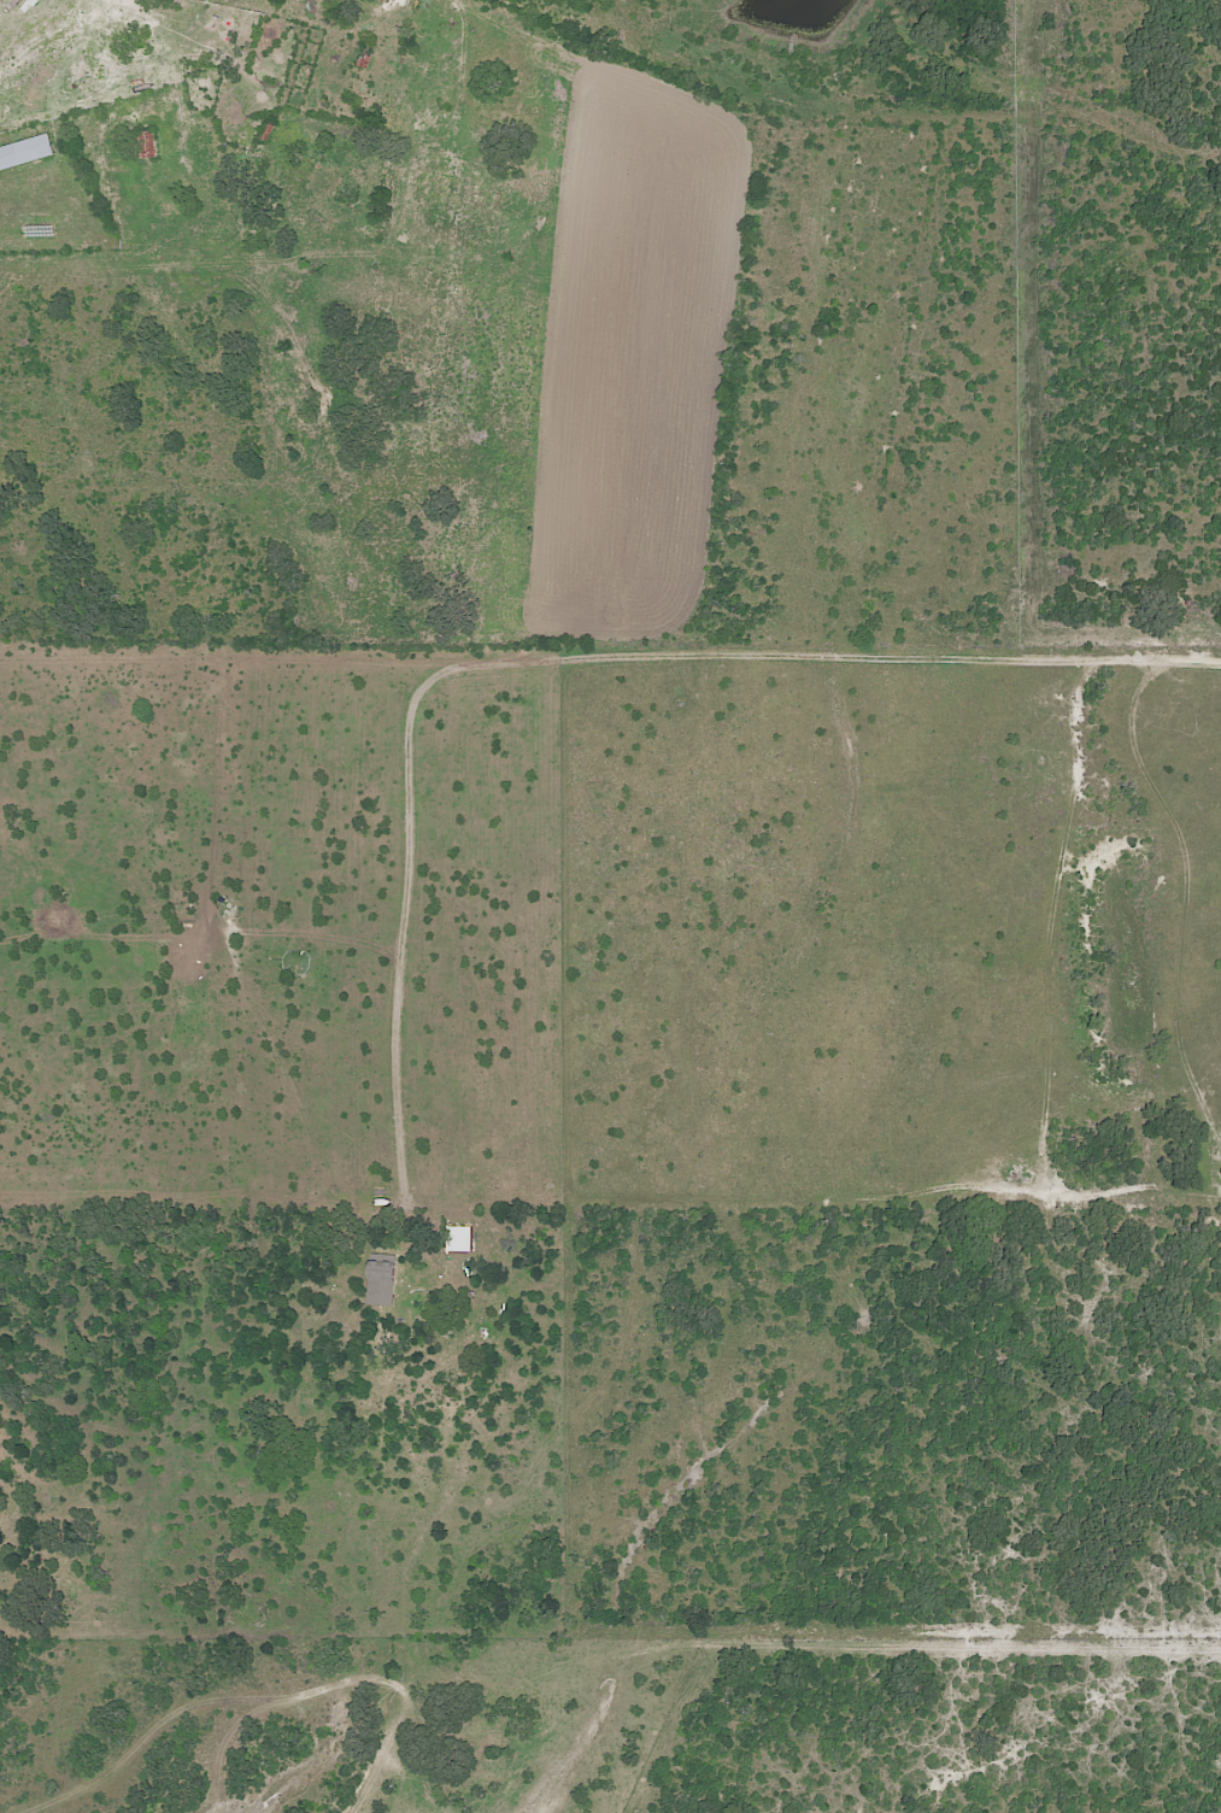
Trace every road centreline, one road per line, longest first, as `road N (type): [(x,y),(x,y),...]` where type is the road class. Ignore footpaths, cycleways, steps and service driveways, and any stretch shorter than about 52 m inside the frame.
road 1 (track): [(401,1158),(412,705),(450,663),(575,652),(1220,655)]
road 2 (track): [(176,1812),(264,1721),(342,1697),(492,1744)]

